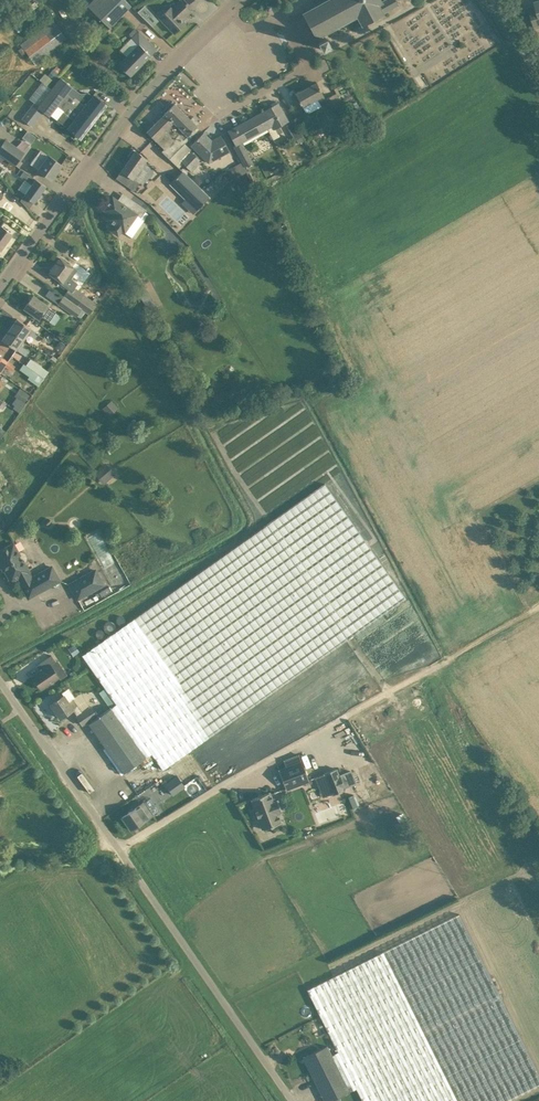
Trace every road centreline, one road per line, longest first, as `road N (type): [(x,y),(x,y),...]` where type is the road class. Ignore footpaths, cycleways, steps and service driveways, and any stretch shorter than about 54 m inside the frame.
road 1 (unclassified): [(117,849),(538,608)]
road 2 (tertiary): [(0,287),(127,114),(237,0)]
road 3 (unclassified): [(291,1100),(117,849)]
road 4 (unclassified): [(117,849),(0,681)]

